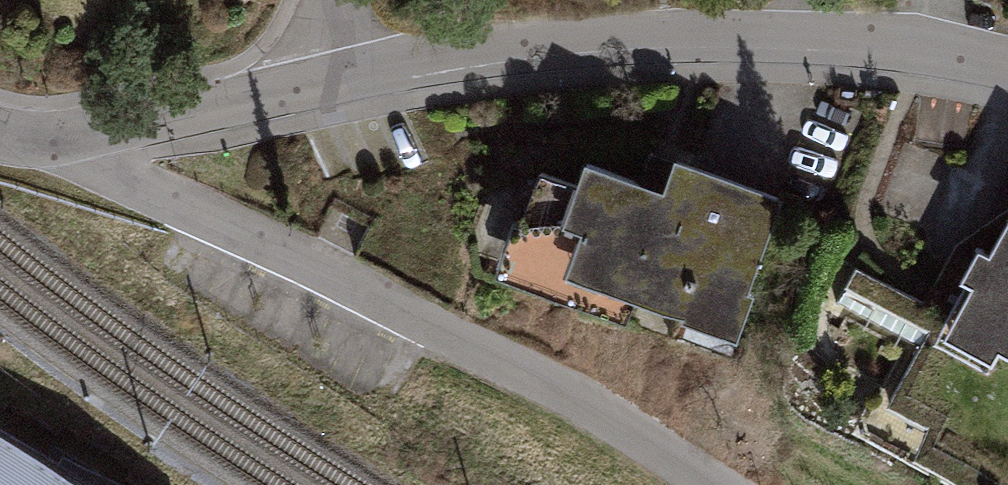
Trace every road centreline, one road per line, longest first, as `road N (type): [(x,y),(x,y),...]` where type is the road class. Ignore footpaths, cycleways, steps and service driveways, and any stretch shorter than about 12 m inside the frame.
road 1 (residential): [(65,145),(503,50),(773,35),(881,40),(1007,65)]
road 2 (residential): [(716,484),(481,347),(65,145)]

